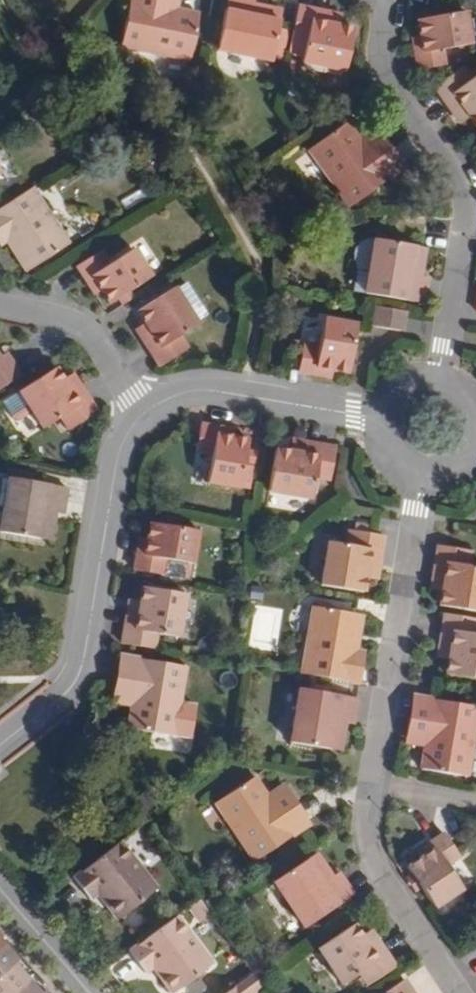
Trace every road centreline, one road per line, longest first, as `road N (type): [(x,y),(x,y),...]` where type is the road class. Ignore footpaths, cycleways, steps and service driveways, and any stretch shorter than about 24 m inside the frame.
road 1 (residential): [(437,379),(465,212),(461,184),(383,85),(390,0)]
road 2 (residential): [(0,748),(78,683),(114,461),(146,406)]
road 3 (residential): [(419,478),(372,785)]
road 4 (residential): [(372,785),(365,841),(461,992)]
road 5 (residential): [(146,406),(201,390),(372,420)]
road 6 (residential): [(146,406),(86,330),(0,303)]
road 7 (residential): [(0,896),(84,992)]

